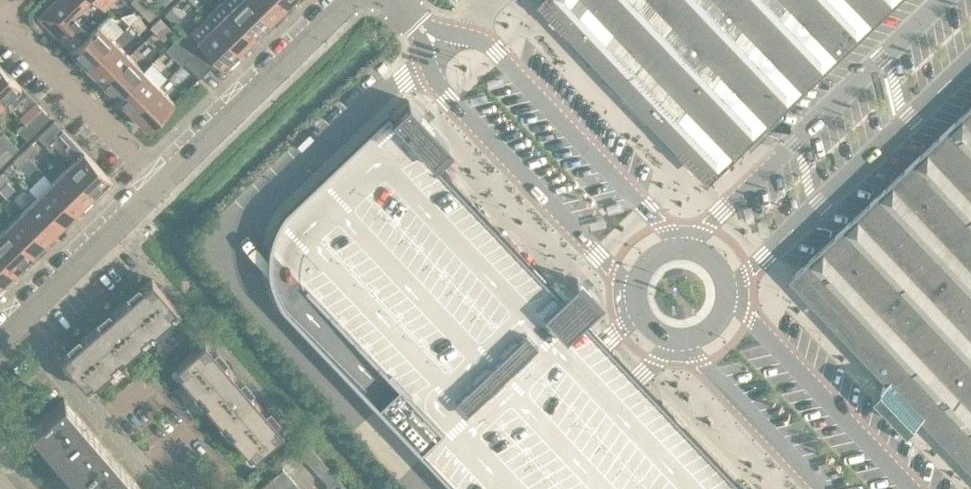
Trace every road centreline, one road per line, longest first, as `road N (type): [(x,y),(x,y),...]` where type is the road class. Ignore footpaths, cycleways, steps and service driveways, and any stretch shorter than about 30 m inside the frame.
road 1 (unclassified): [(425,64),(232,248),(231,266),(429,488)]
road 2 (unclassified): [(943,0),(688,242)]
road 3 (unclassified): [(675,243),(486,42),(433,31)]
road 4 (unclassified): [(733,284),(970,63)]
road 5 (unclassified): [(425,64),(629,296)]
road 6 (residential): [(159,190),(348,0)]
road 7 (residential): [(159,190),(4,20),(23,0)]
road 8 (unclassified): [(912,488),(733,305)]
road 9 (unclassified): [(634,316),(486,452),(477,462),(482,488)]
road 10 (residential): [(17,321),(162,488)]
road 11 (unclassified): [(523,488),(667,345)]
road 12 (residential): [(17,321),(159,190)]
road 13 (unclassified): [(684,347),(815,488)]

